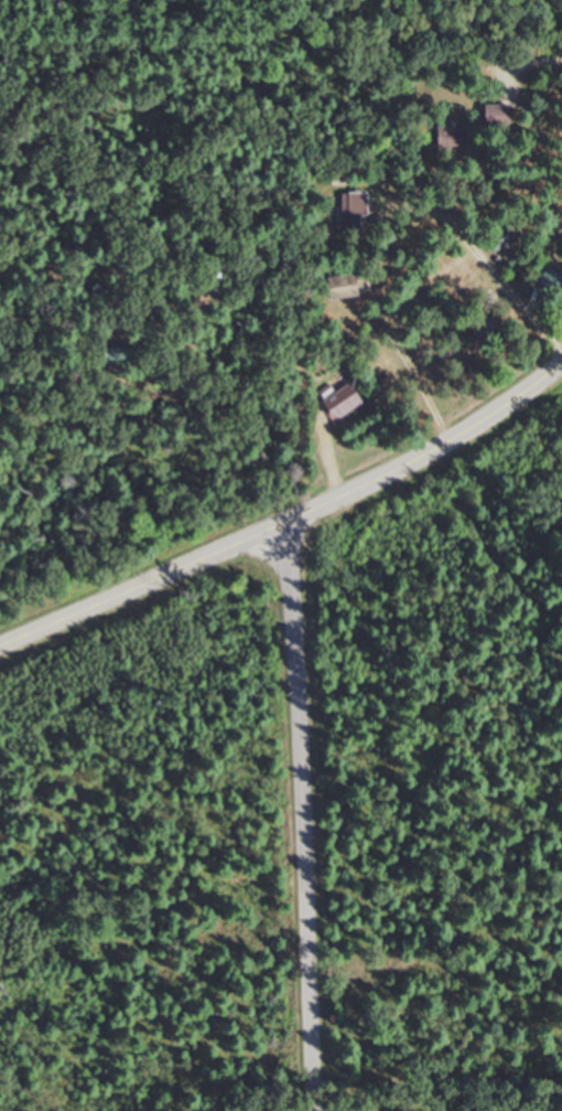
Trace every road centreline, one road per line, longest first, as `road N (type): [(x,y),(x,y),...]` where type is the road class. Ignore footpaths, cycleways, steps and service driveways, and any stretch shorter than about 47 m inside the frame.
road 1 (secondary): [(0,642),(281,519),(473,417),(561,354)]
road 2 (residential): [(303,1110),(291,635)]

